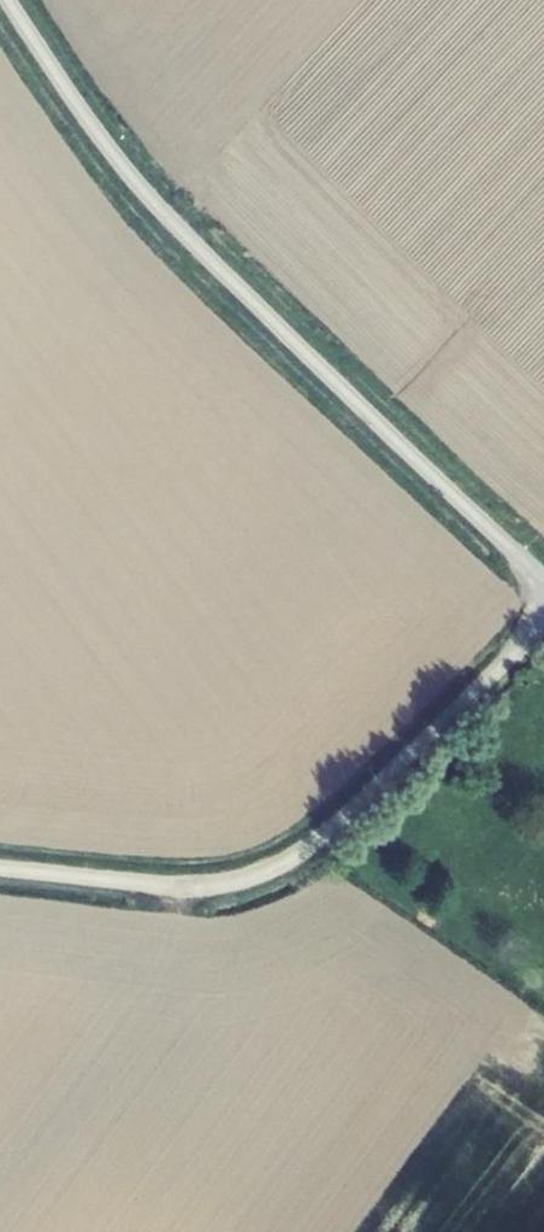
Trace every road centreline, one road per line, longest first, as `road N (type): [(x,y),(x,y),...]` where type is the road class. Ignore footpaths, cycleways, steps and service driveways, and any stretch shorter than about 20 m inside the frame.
road 1 (unclassified): [(6,0),(150,201),(543,582)]
road 2 (unclassified): [(543,613),(355,808),(275,870),(190,887),(0,869)]

